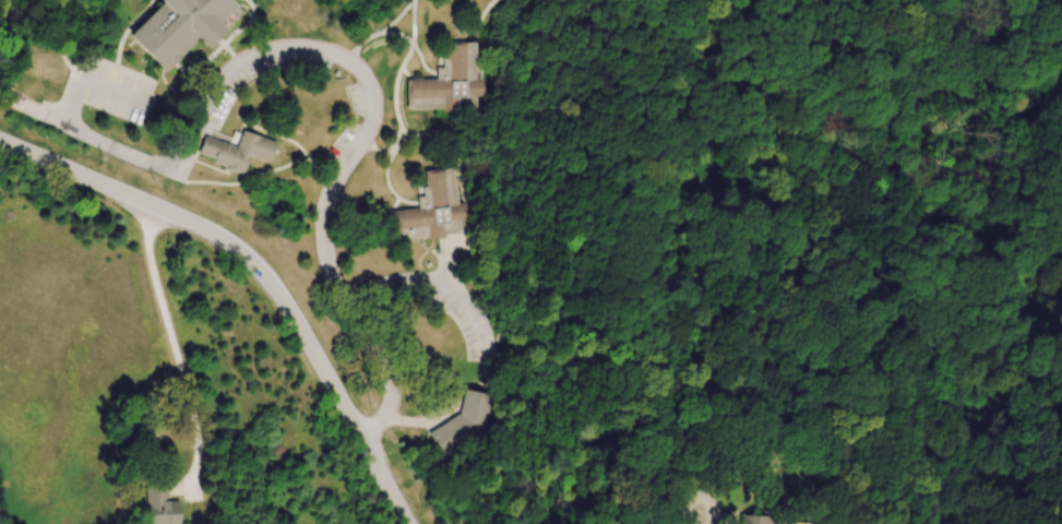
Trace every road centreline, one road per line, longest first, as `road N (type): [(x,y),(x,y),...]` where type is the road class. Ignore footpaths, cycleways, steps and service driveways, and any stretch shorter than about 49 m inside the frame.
road 1 (tertiary): [(407,523),(287,303),(241,251),(196,224),(0,142)]

